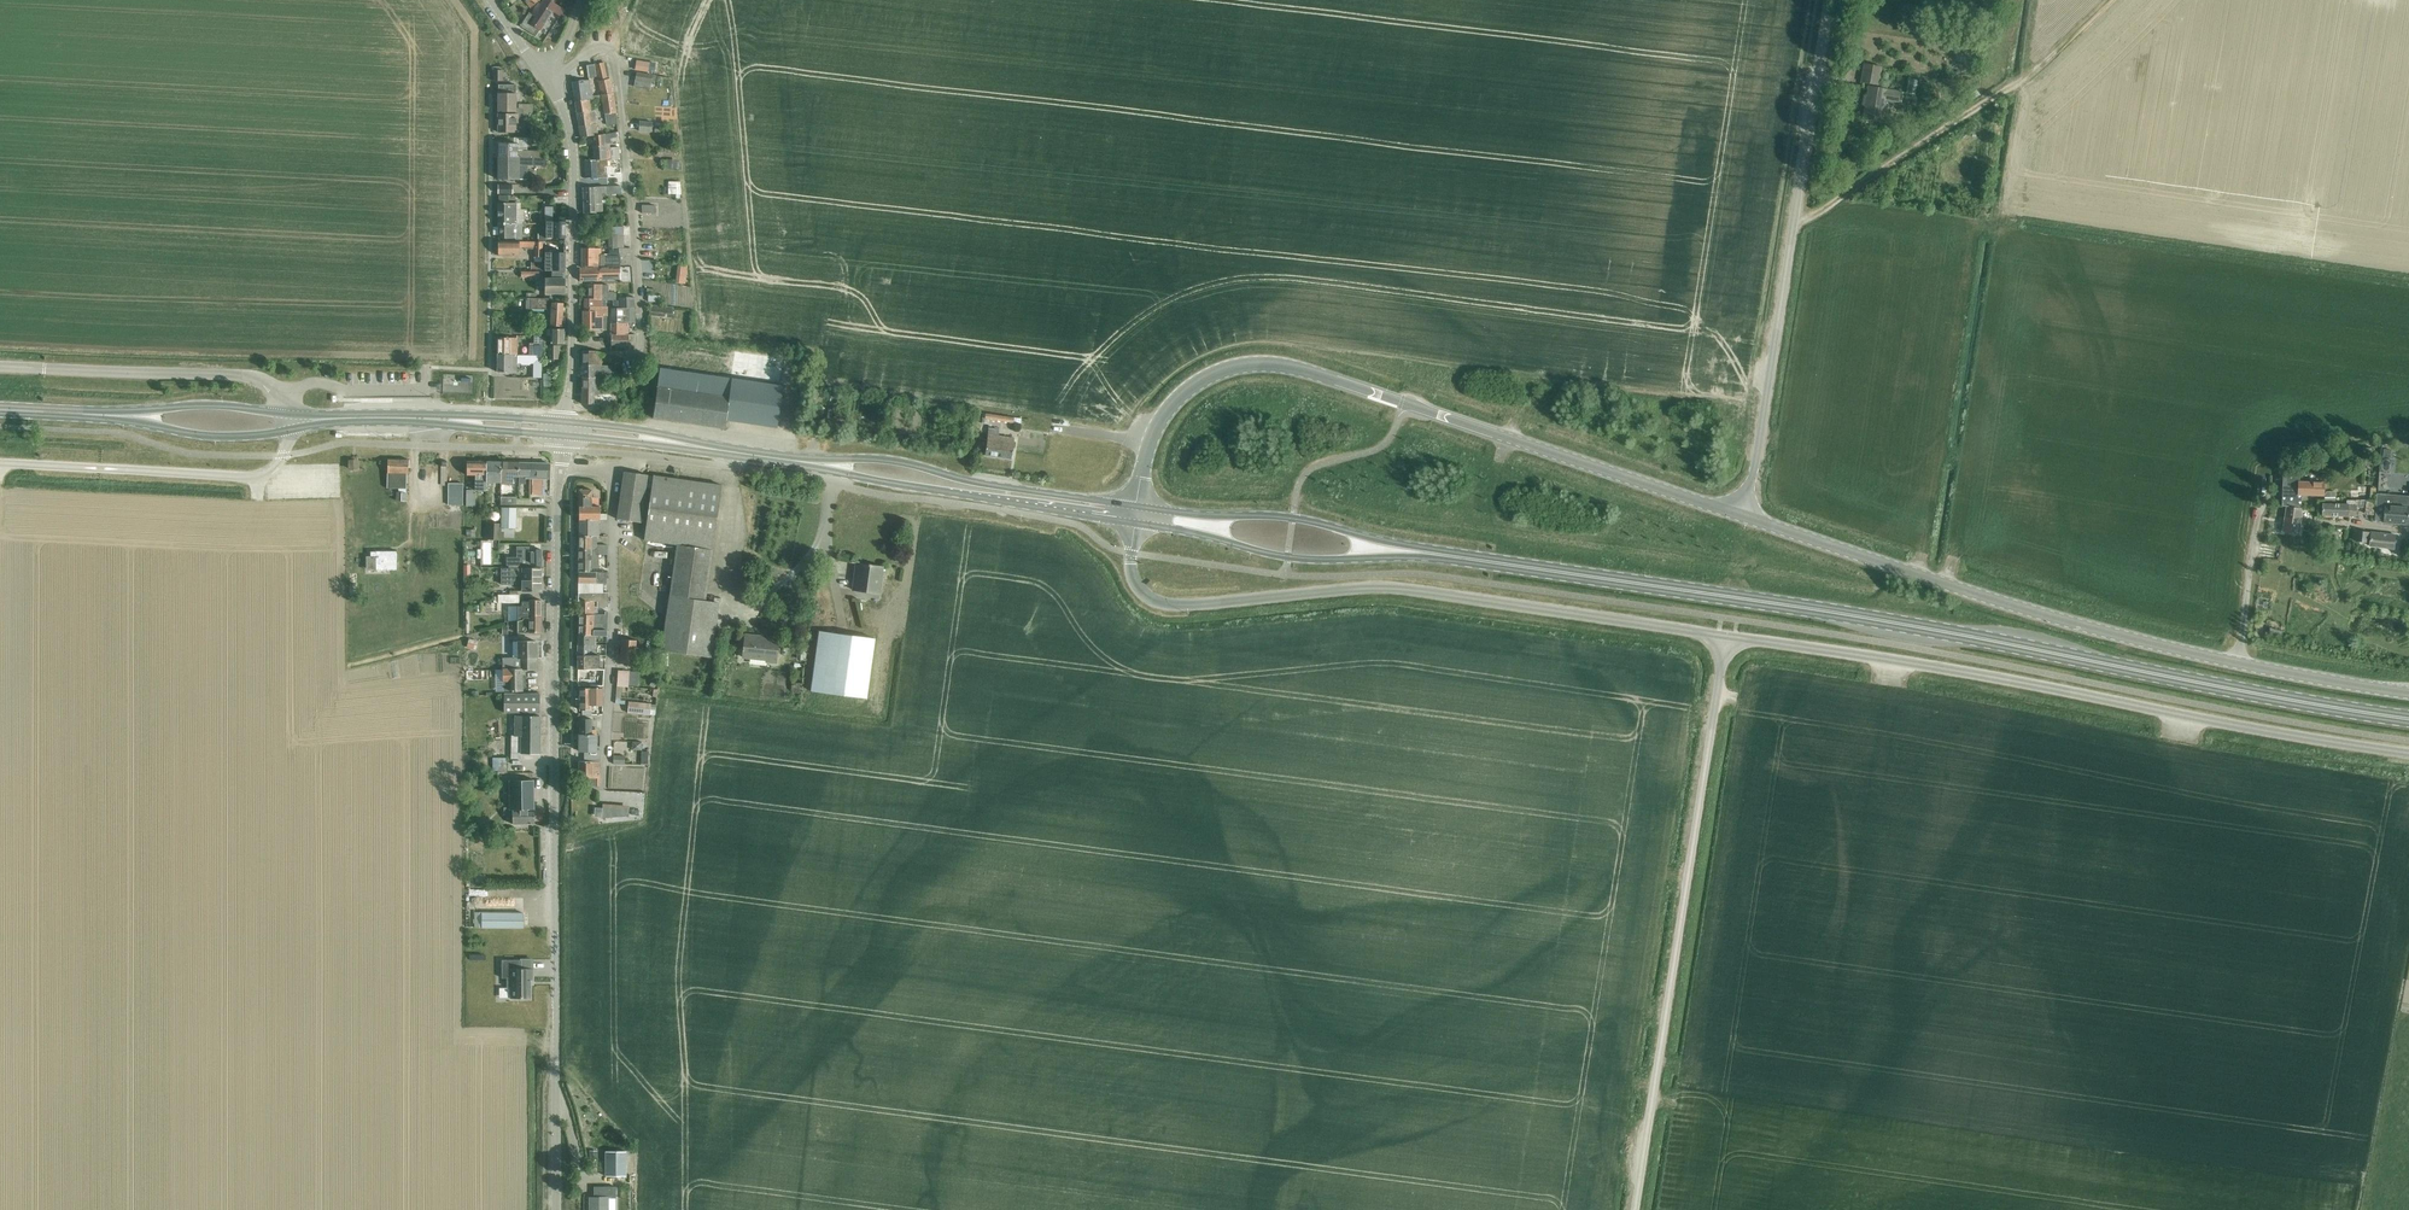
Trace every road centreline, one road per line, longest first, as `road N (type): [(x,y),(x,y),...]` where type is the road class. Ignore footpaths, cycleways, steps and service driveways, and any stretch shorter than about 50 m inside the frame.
road 1 (primary): [(2408,718),(1881,621),(1451,556)]
road 2 (tertiary): [(557,1209),(559,466)]
road 3 (tertiary): [(1138,507),(1148,444),(1172,404),(1207,376),(1263,364),(1306,370),(1746,517)]
road 4 (unclassified): [(1726,640),(1892,660),(2408,755)]
road 5 (tertiary): [(1746,517),(2093,629),(2238,664),(2408,690)]
road 6 (unclassified): [(1135,524),(1133,581),(1148,598),(1172,605),(1381,587),(1726,640)]
road 7 (unclassified): [(1637,1209),(1726,640)]
road 8 (unclassified): [(1746,517),(1829,0)]
road 9 (residential): [(573,343),(618,355),(639,349),(634,230),(611,54),(594,51),(548,82)]
road 10 (residential): [(606,800),(613,468),(559,466)]
road 11 (primary): [(1138,507),(906,463),(809,462)]
road 12 (primary): [(809,462),(1135,524)]
road 13 (primary): [(1135,524),(1288,558),(1451,556)]
road 14 (primary): [(1451,556),(1294,518),(1138,507)]
road 15 (residential): [(39,466),(256,476),(276,467),(297,421)]
road 16 (residential): [(297,421),(287,389),(247,375),(44,369)]
road 17 (tertiary): [(573,343),(573,153),(548,82)]
road 18 (primary): [(562,428),(297,421)]
road 19 (primary): [(809,462),(562,428)]
road 20 (primary): [(117,416),(209,437),(260,436),(297,421)]
road 21 (primary): [(297,421),(213,405),(117,416)]

